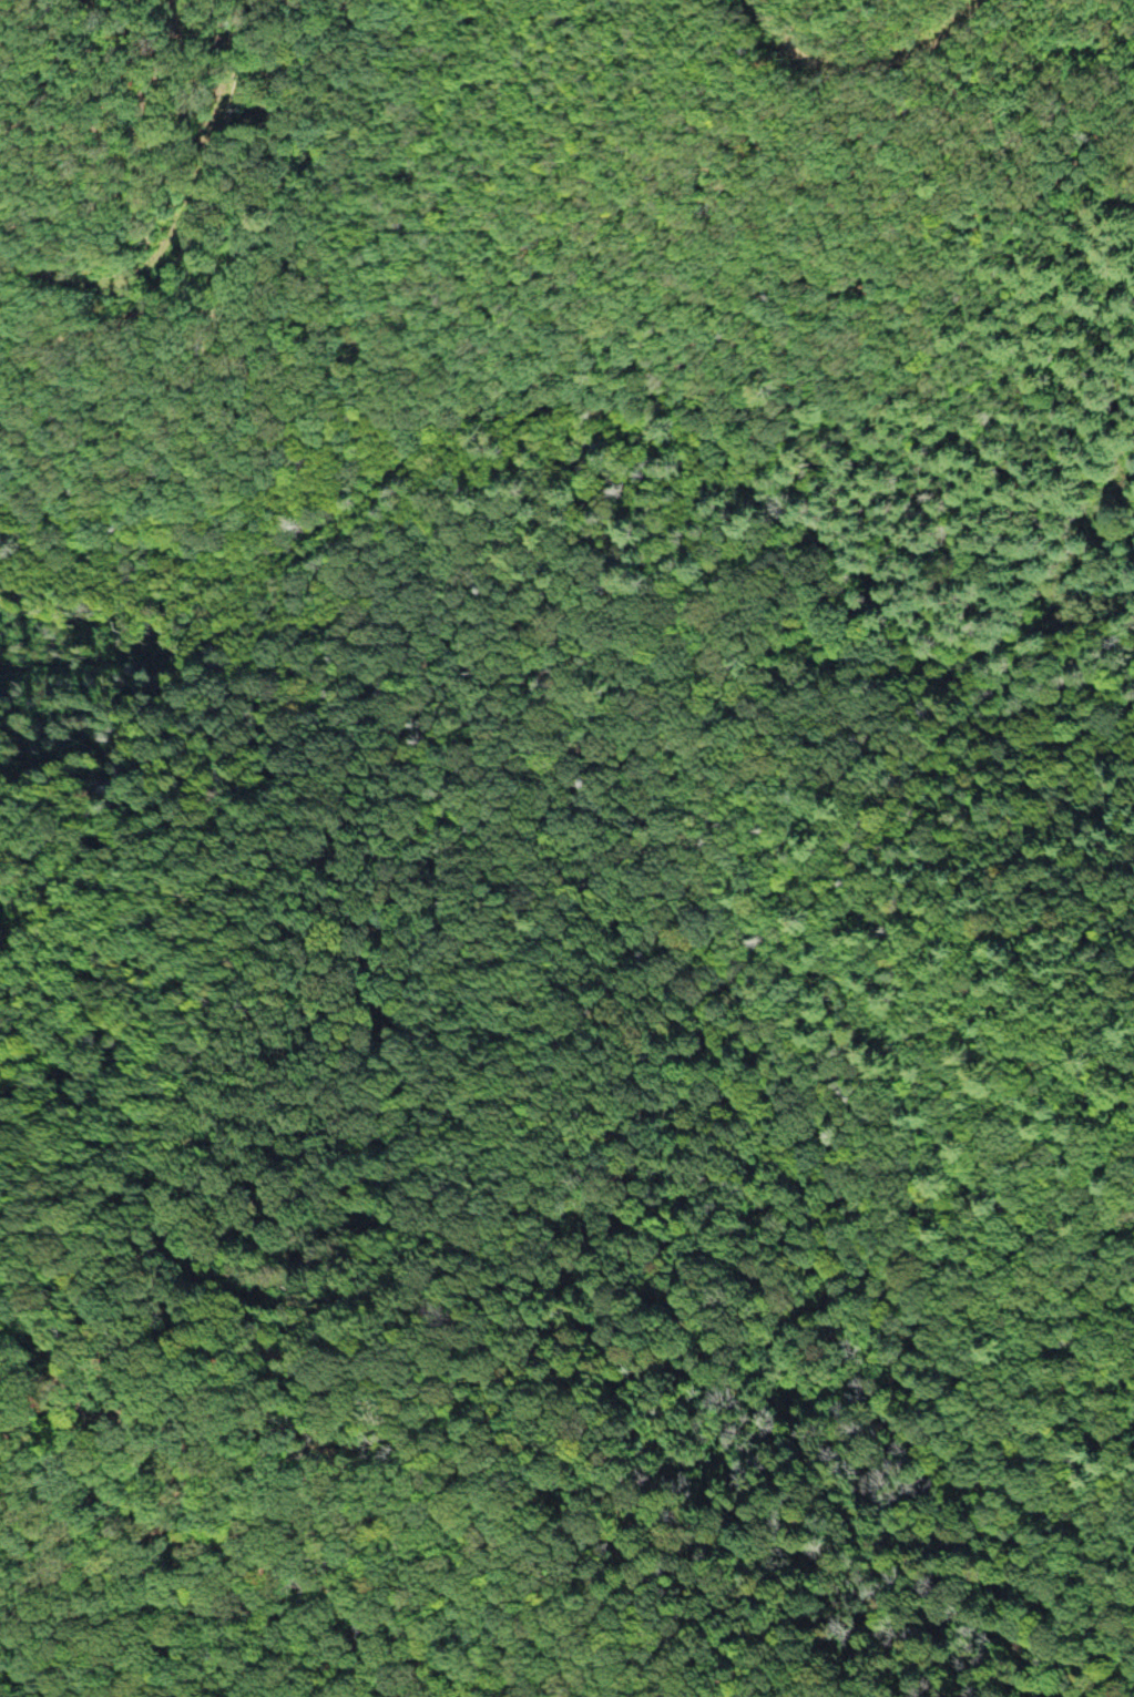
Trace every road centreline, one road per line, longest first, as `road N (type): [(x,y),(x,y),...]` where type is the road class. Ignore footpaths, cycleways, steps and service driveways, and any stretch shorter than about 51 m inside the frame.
road 1 (track): [(1133,171),(1081,175),(1015,201),(952,200),(856,127),(842,28),(861,0)]

